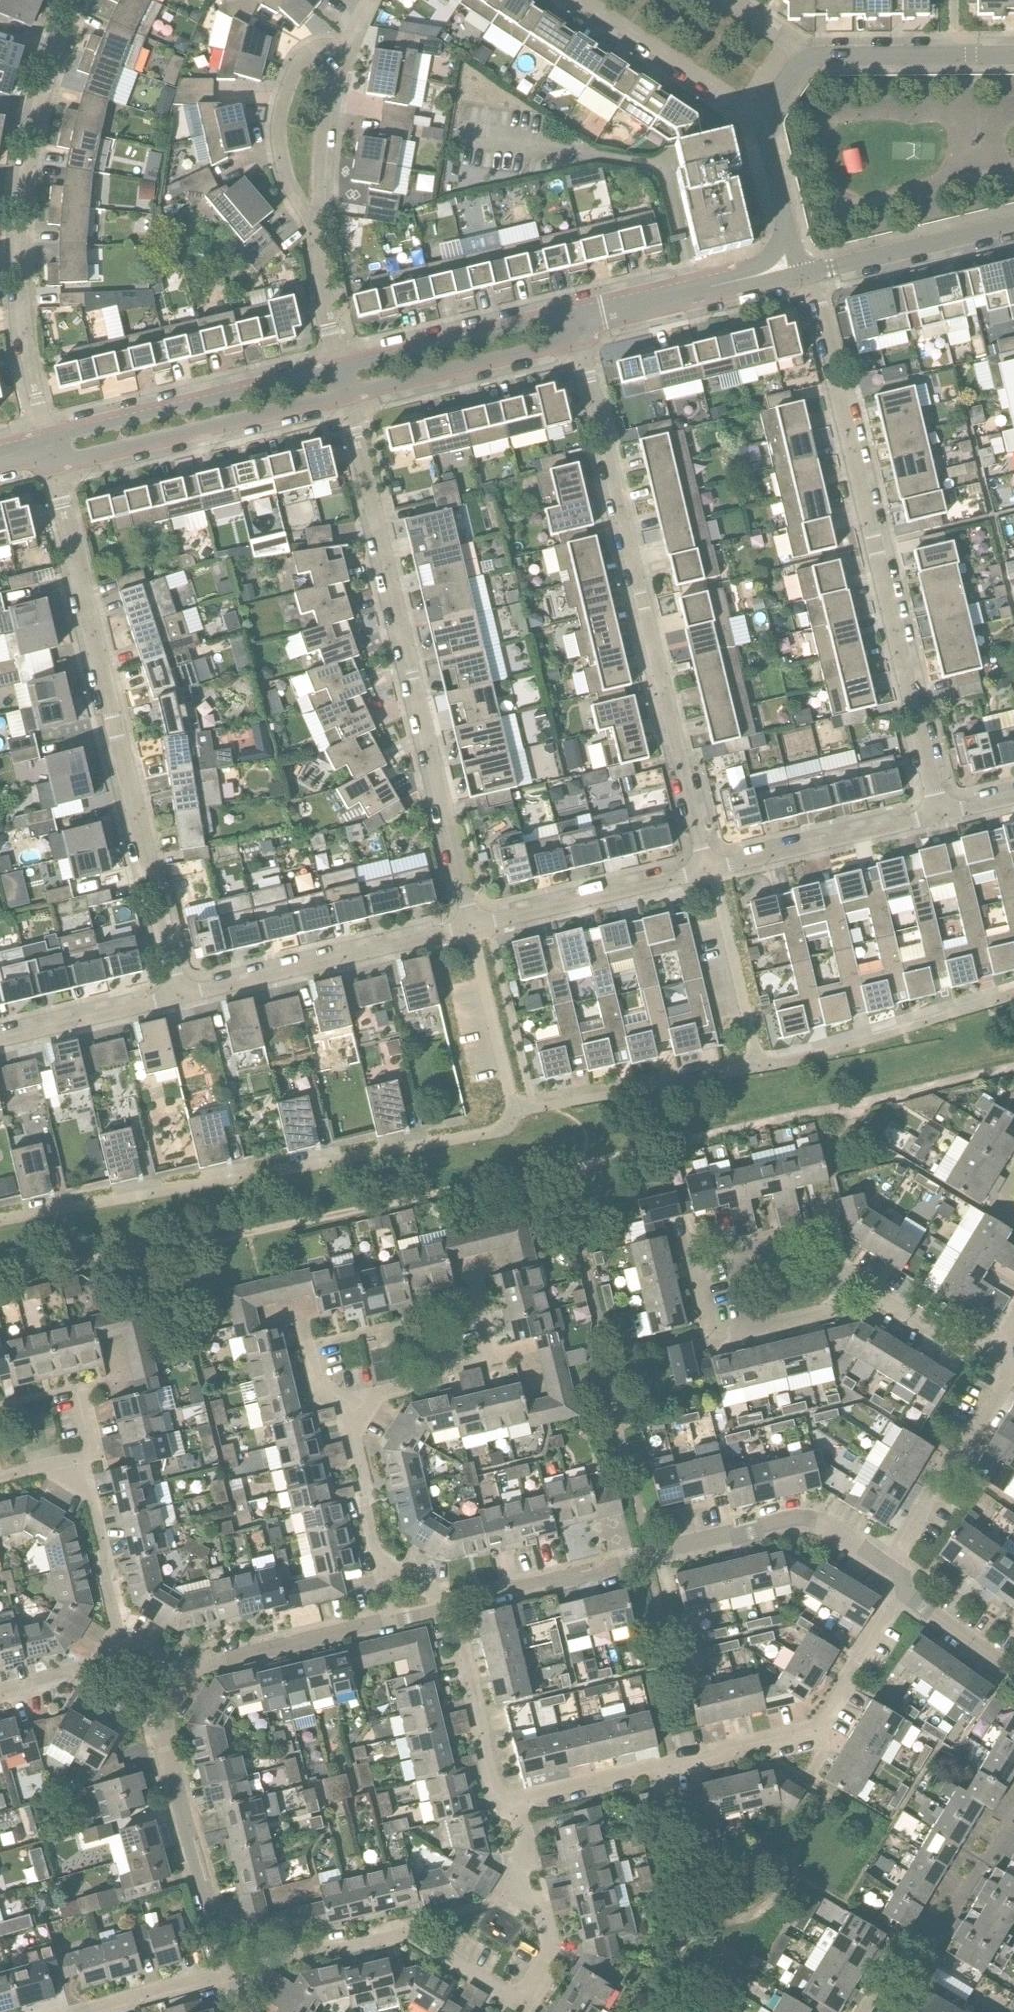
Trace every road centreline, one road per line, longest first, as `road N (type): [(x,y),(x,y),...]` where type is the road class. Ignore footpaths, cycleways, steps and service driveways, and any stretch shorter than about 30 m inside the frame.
road 1 (track): [(0,1275),(523,1179),(1013,1063)]
road 2 (residential): [(711,871),(577,324)]
road 3 (residential): [(49,450),(175,996)]
road 4 (residential): [(808,272),(942,814)]
road 5 (residential): [(346,393),(475,926)]
road 6 (residential): [(515,1110),(479,1141),(0,1224)]
road 7 (residential): [(503,1813),(799,1748),(816,1734),(899,1603)]
road 8 (residential): [(49,450),(24,334),(21,220),(37,114),(77,0)]
road 9 (residential): [(449,1600),(785,1525),(821,1529),(890,1568)]
road 10 (residential): [(175,996),(475,926)]
road 11 (residential): [(49,450),(79,458),(346,393)]
road 12 (residential): [(339,367),(71,432),(49,450)]
road 13 (residential): [(756,1064),(1013,992)]
road 14 (residential): [(233,1967),(153,1718)]
road 15 (residential): [(890,1568),(1001,1384),(1010,1344)]
road 16 (residential): [(682,1250),(688,1236),(809,1210),(823,1221),(849,1314)]
road 17 (residential): [(515,1110),(756,1064)]
road 18 (residential): [(577,324),(543,320),(339,367)]
road 19 (residential): [(346,393),(549,344),(577,324)]
road 20 (residential): [(475,926),(711,871)]
road 21 (residential): [(849,1314),(720,1346),(702,1332),(682,1250)]
road 22 (residential): [(942,814),(711,871)]
road 23 (residential): [(577,324),(808,272)]
road 24 (residential): [(367,1413),(387,1392),(426,1385),(442,1366),(494,1354),(474,1270)]
road 25 (residential): [(888,2011),(1013,1816)]
road 26 (residential): [(341,48),(299,61),(275,121),(285,180),(319,227)]
road 27 (residential): [(503,1813),(449,1600)]
road 28 (residential): [(578,0),(761,120)]
road 29 (tertiary): [(808,272),(1013,224)]
road 30 (residential): [(182,1667),(386,1615)]
road 31 (tertiary): [(1013,54),(806,57)]
road 32 (residential): [(521,2003),(536,1978),(538,1953),(535,1927),(504,1872),(503,1813)]
road 33 (residential): [(756,1064),(711,871)]
road 34 (residential): [(475,926),(515,1110)]
road 35 (residential): [(319,227),(341,48)]
road 36 (residential): [(0,1037),(175,996)]
road 37 (residential): [(1010,1344),(951,1345),(875,1300),(849,1314)]
road 38 (residential): [(233,1967),(404,1929)]
road 39 (residential): [(114,1630),(85,1512),(46,1476)]
road 40 (residential): [(76,2011),(233,1967)]
road 41 (tertiary): [(761,120),(791,247),(808,272)]
road 42 (residential): [(372,1553),(347,1442),(367,1413)]
road 43 (residential): [(339,367),(319,227)]
road 44 (residential): [(521,2003),(404,1929)]
road 45 (residential): [(367,1413),(324,1401),(301,1314)]
road 46 (residential): [(1013,1669),(899,1603)]

